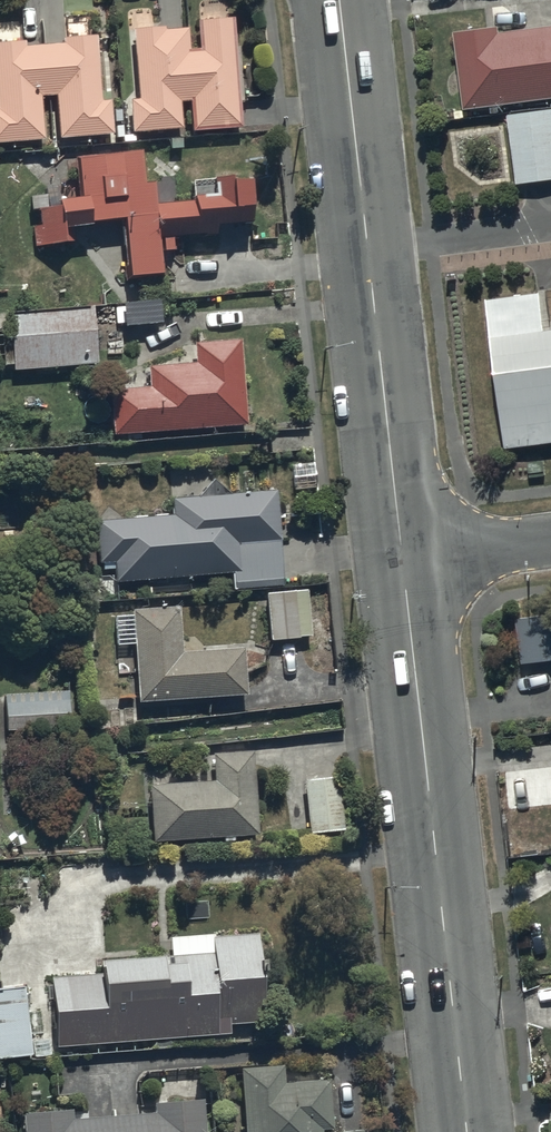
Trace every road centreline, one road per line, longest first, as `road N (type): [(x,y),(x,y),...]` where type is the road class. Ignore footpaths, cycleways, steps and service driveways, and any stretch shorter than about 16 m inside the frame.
road 1 (tertiary): [(339,0),(405,566)]
road 2 (tertiary): [(405,566),(468,1131)]
road 3 (residential): [(405,566),(550,545)]

